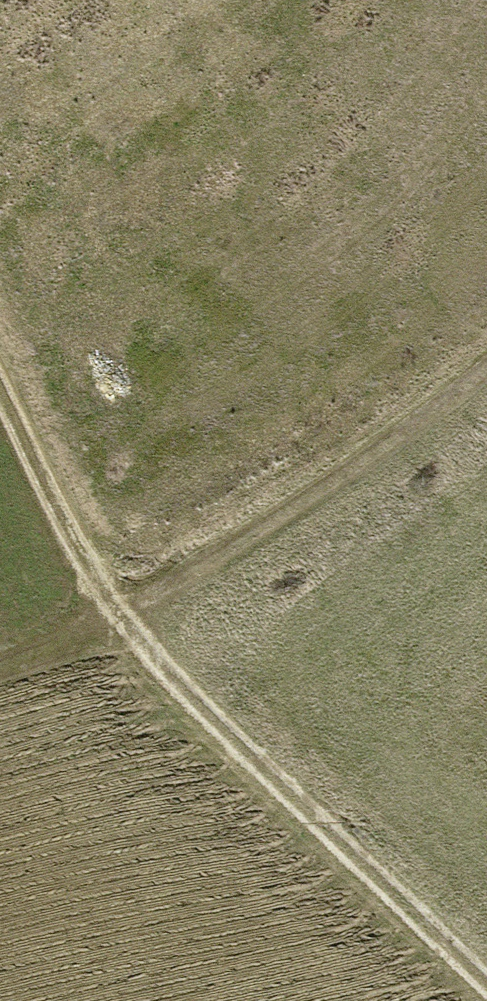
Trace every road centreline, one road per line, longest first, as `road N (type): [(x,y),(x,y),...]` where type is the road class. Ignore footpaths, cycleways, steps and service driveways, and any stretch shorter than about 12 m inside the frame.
road 1 (track): [(0,394),(118,616),(213,722),(486,985)]
road 2 (track): [(486,356),(326,481),(118,616)]
road 3 (track): [(0,655),(118,616)]

